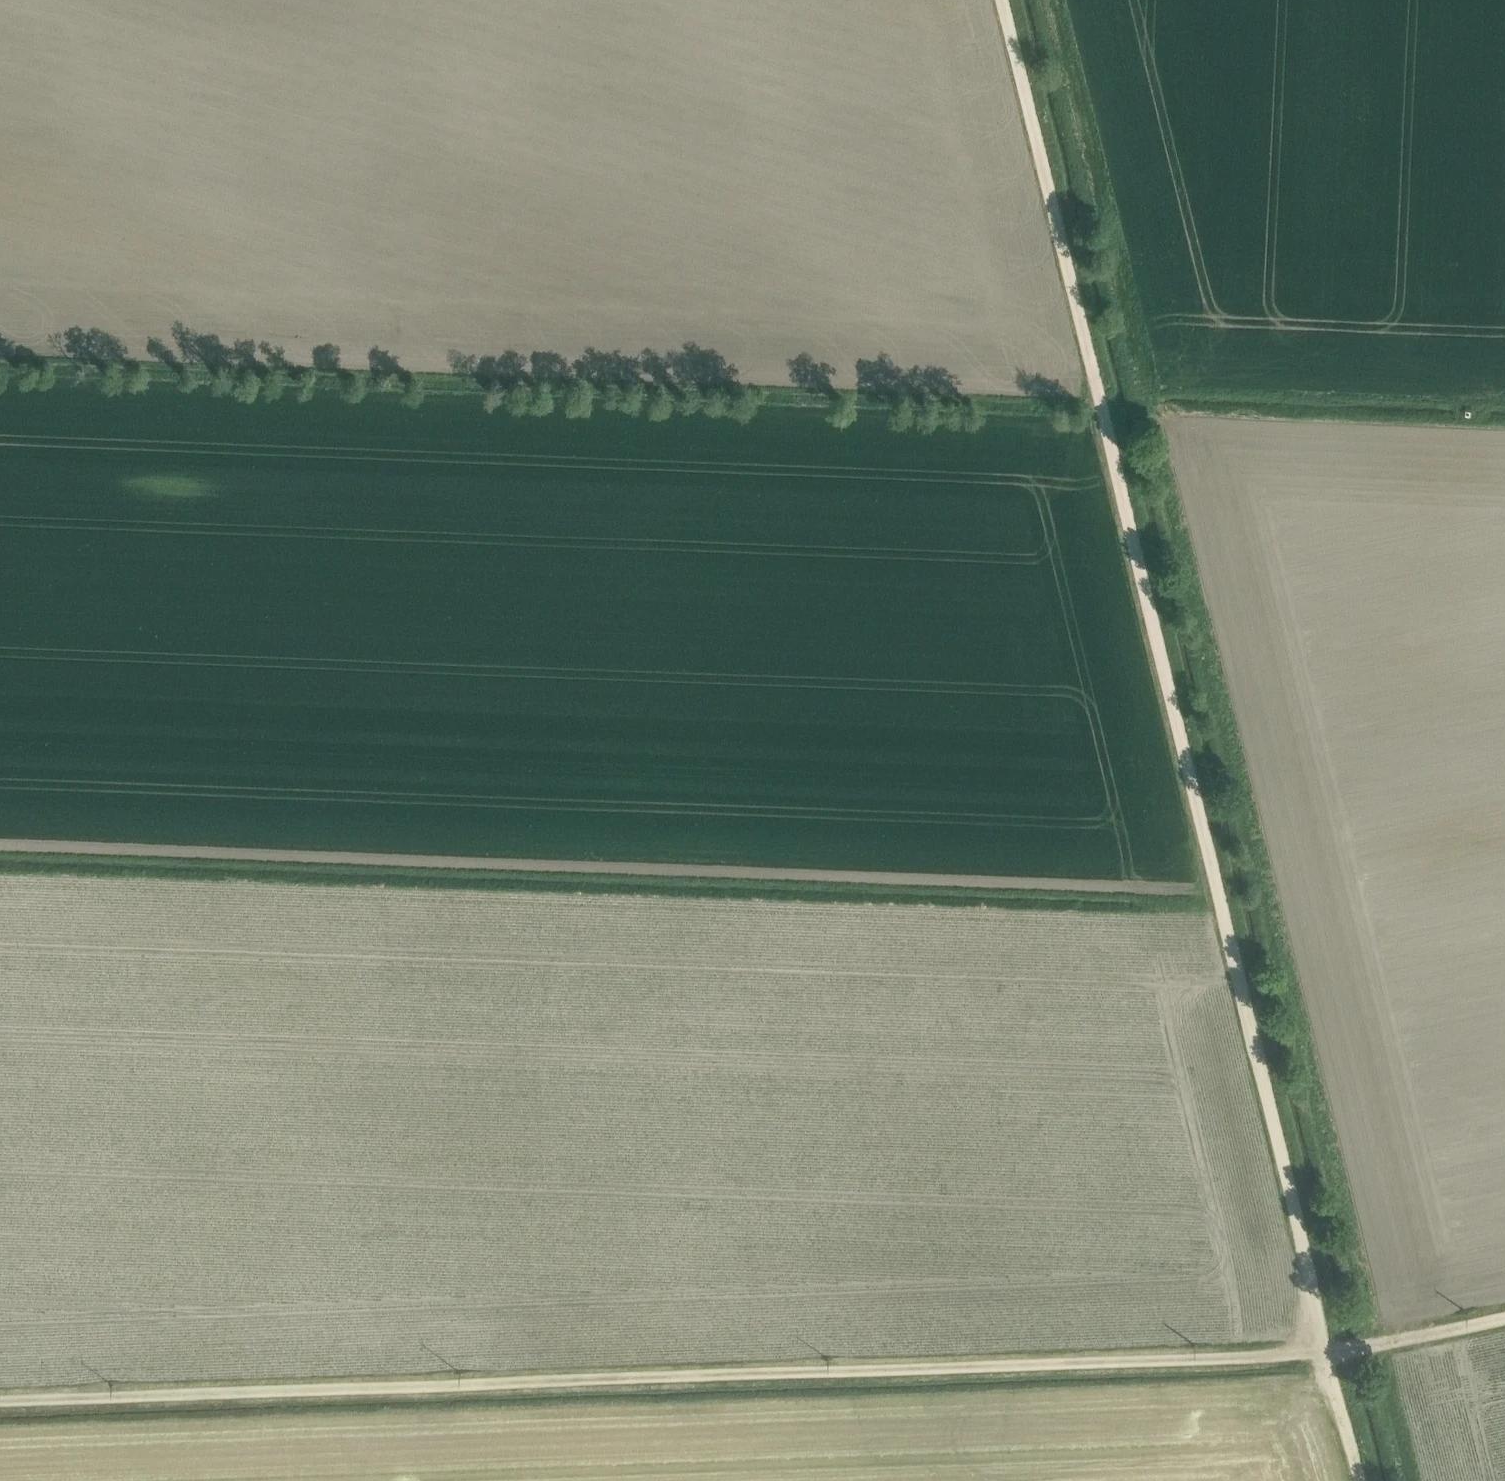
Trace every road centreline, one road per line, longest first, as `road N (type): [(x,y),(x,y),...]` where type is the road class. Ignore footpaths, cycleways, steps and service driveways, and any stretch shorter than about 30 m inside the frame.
road 1 (track): [(992,0),(1359,1480)]
road 2 (track): [(0,1405),(1250,1359),(1342,1351),(1504,1316)]

